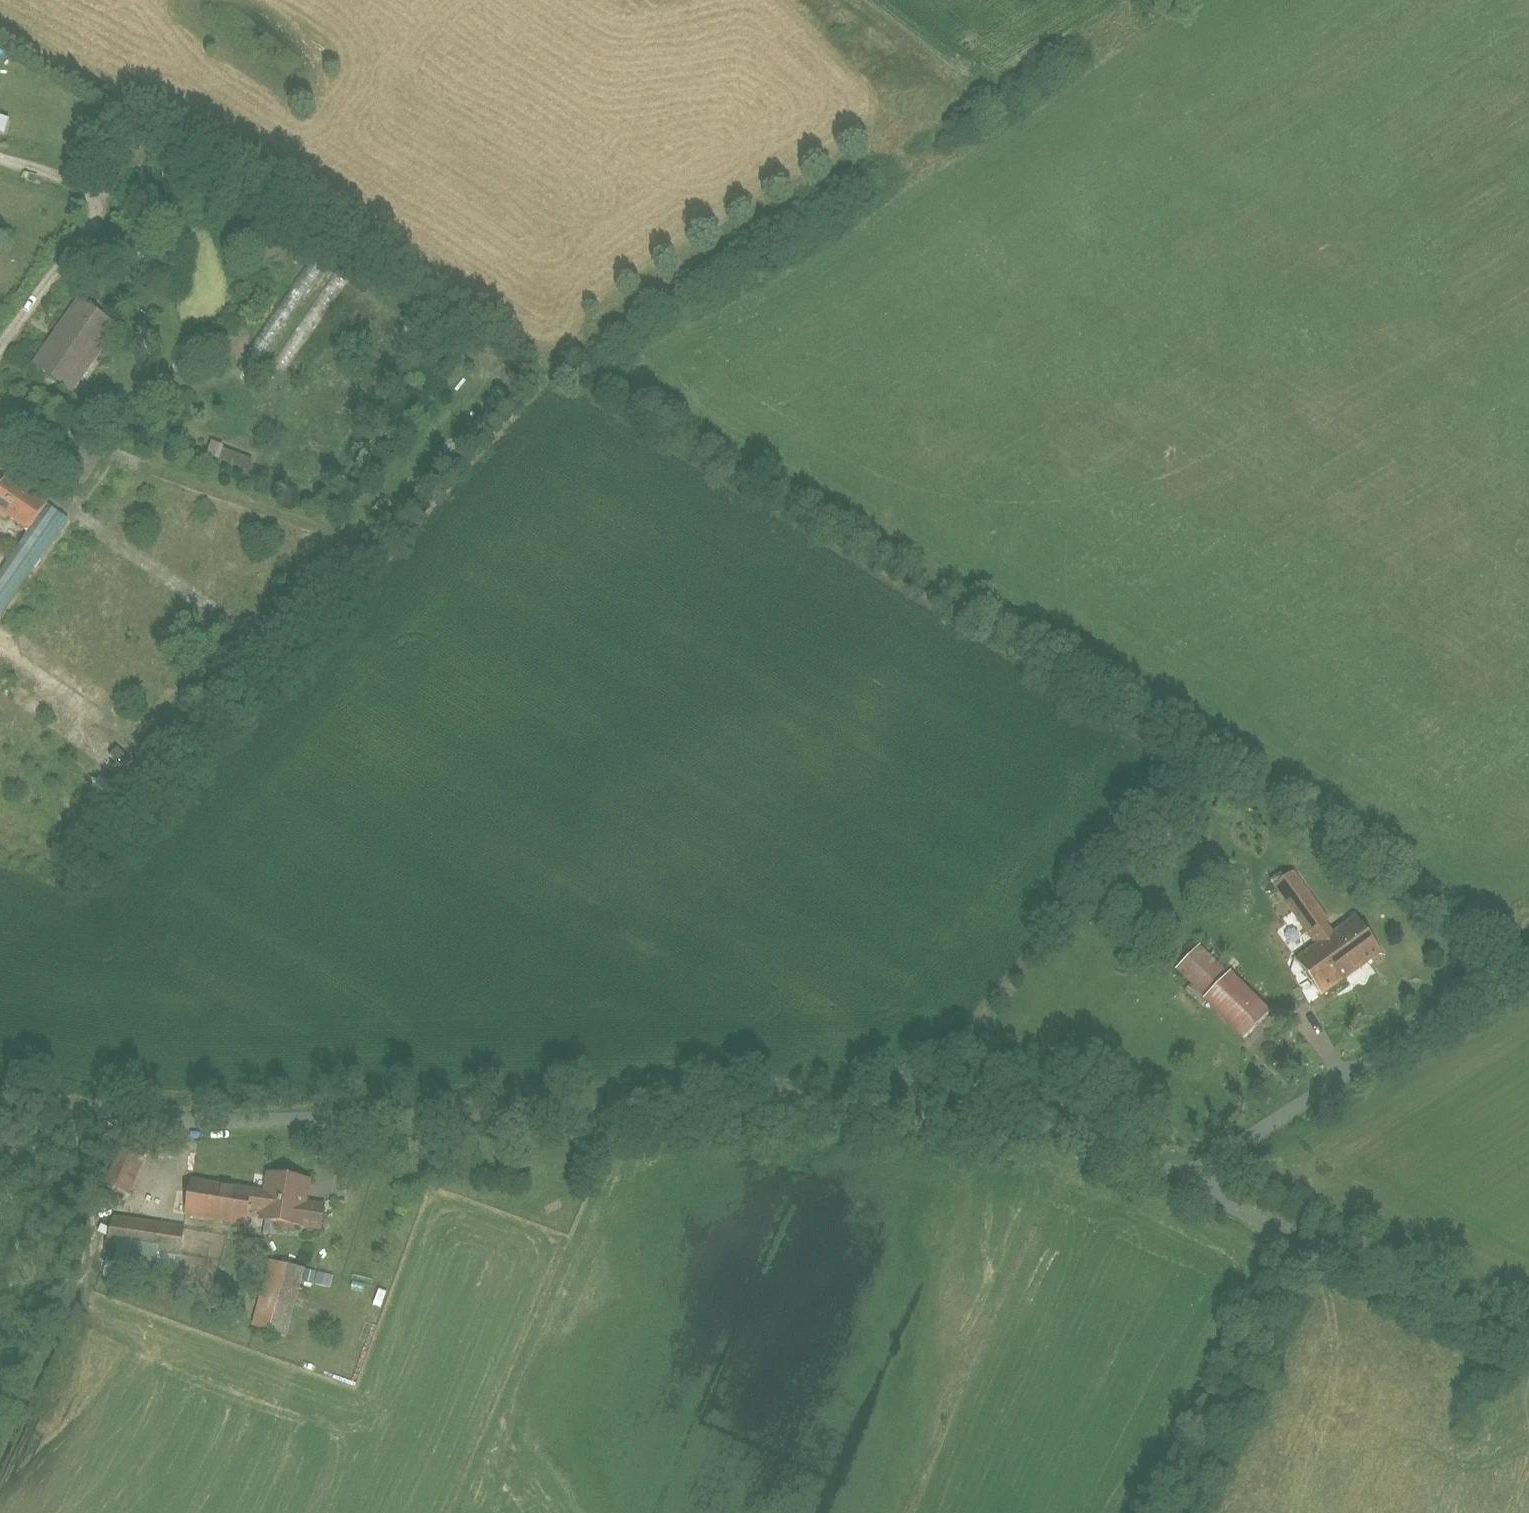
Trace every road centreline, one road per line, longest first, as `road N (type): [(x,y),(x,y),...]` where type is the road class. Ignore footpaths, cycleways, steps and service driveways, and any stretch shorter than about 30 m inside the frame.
road 1 (residential): [(1188,1178),(1081,1127),(945,1111),(475,1127),(0,1080)]
road 2 (residential): [(1188,1178),(1314,1106),(1528,953)]
road 3 (residential): [(1528,1339),(1188,1178)]

